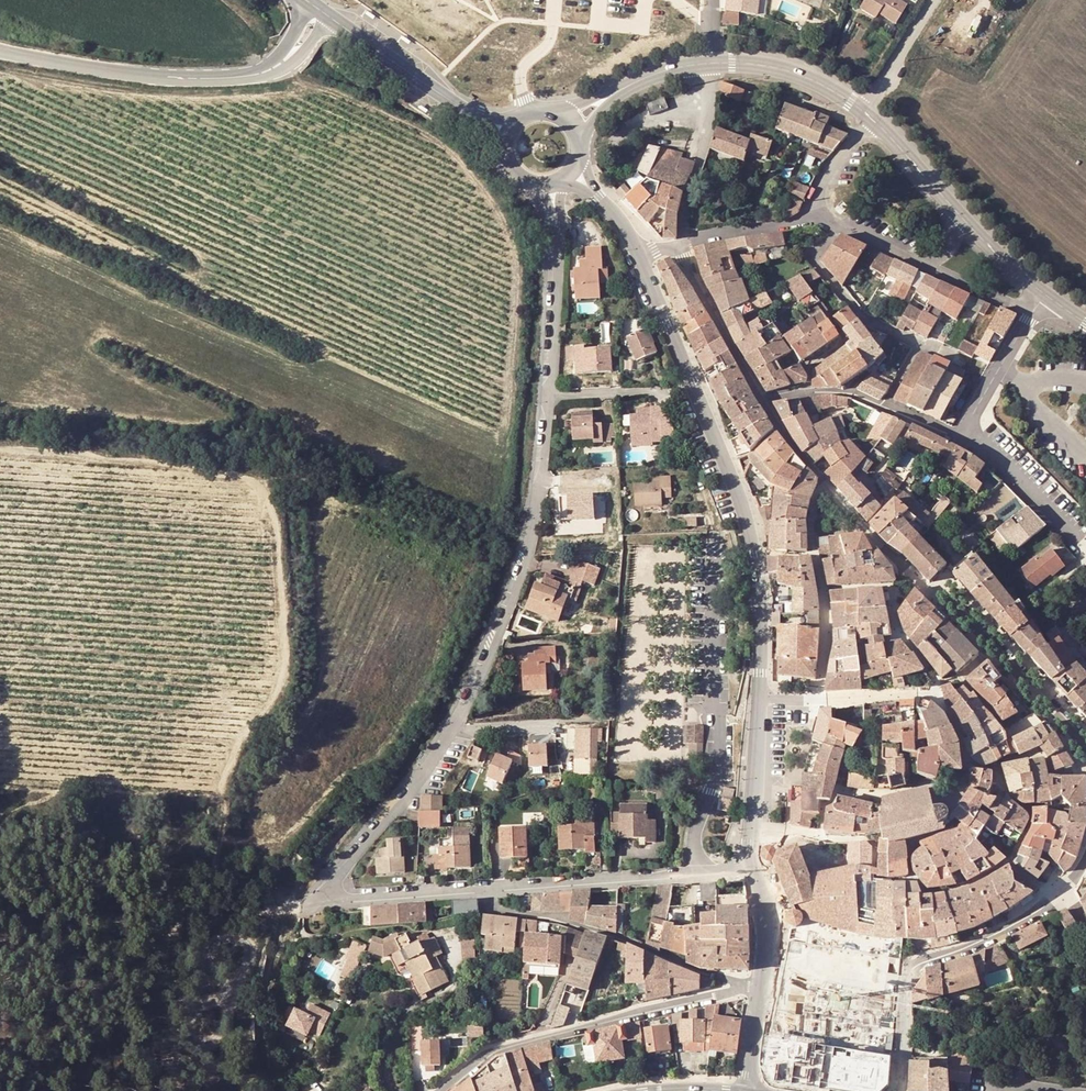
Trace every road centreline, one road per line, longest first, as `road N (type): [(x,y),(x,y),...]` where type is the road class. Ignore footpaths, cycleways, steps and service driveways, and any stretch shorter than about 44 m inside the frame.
road 1 (residential): [(558,227),(554,394),(526,568),(456,728),(335,888),(348,900),(701,873)]
road 2 (track): [(0,446),(186,464),(248,477),(269,496),(279,528),(285,670),(237,754),(209,898)]
road 3 (tertiary): [(643,257),(748,521),(760,579),(760,698)]
road 4 (unclassified): [(824,482),(904,570),(951,597),(1085,745)]
road 5 (residential): [(745,988),(506,1045),(440,1090)]
road 6 (residential): [(1085,554),(988,458),(955,439),(1033,311)]
road 7 (unclassified): [(1062,890),(1008,928),(913,963),(893,1090)]
road 8 (unclassified): [(681,244),(779,426),(824,482)]
road 9 (tertiary): [(0,50),(170,81),(265,73)]
road 10 (residential): [(824,482),(813,514),(826,603),(817,698)]
road 11 (residential): [(712,62),(681,244)]
road 12 (tertiary): [(480,117),(329,17)]
road 13 (tertiary): [(760,698),(750,863)]
road 14 (tertiary): [(863,110),(799,73),(712,62)]
road 15 (residential): [(681,244),(817,212)]
road 16 (unclassified): [(863,110),(935,0)]
road 17 (tertiary): [(750,863),(770,925),(764,986)]
road 18 (tertiary): [(1045,295),(955,210)]
road 19 (tertiary): [(955,210),(873,120)]
road 20 (residential): [(923,260),(1033,311)]

